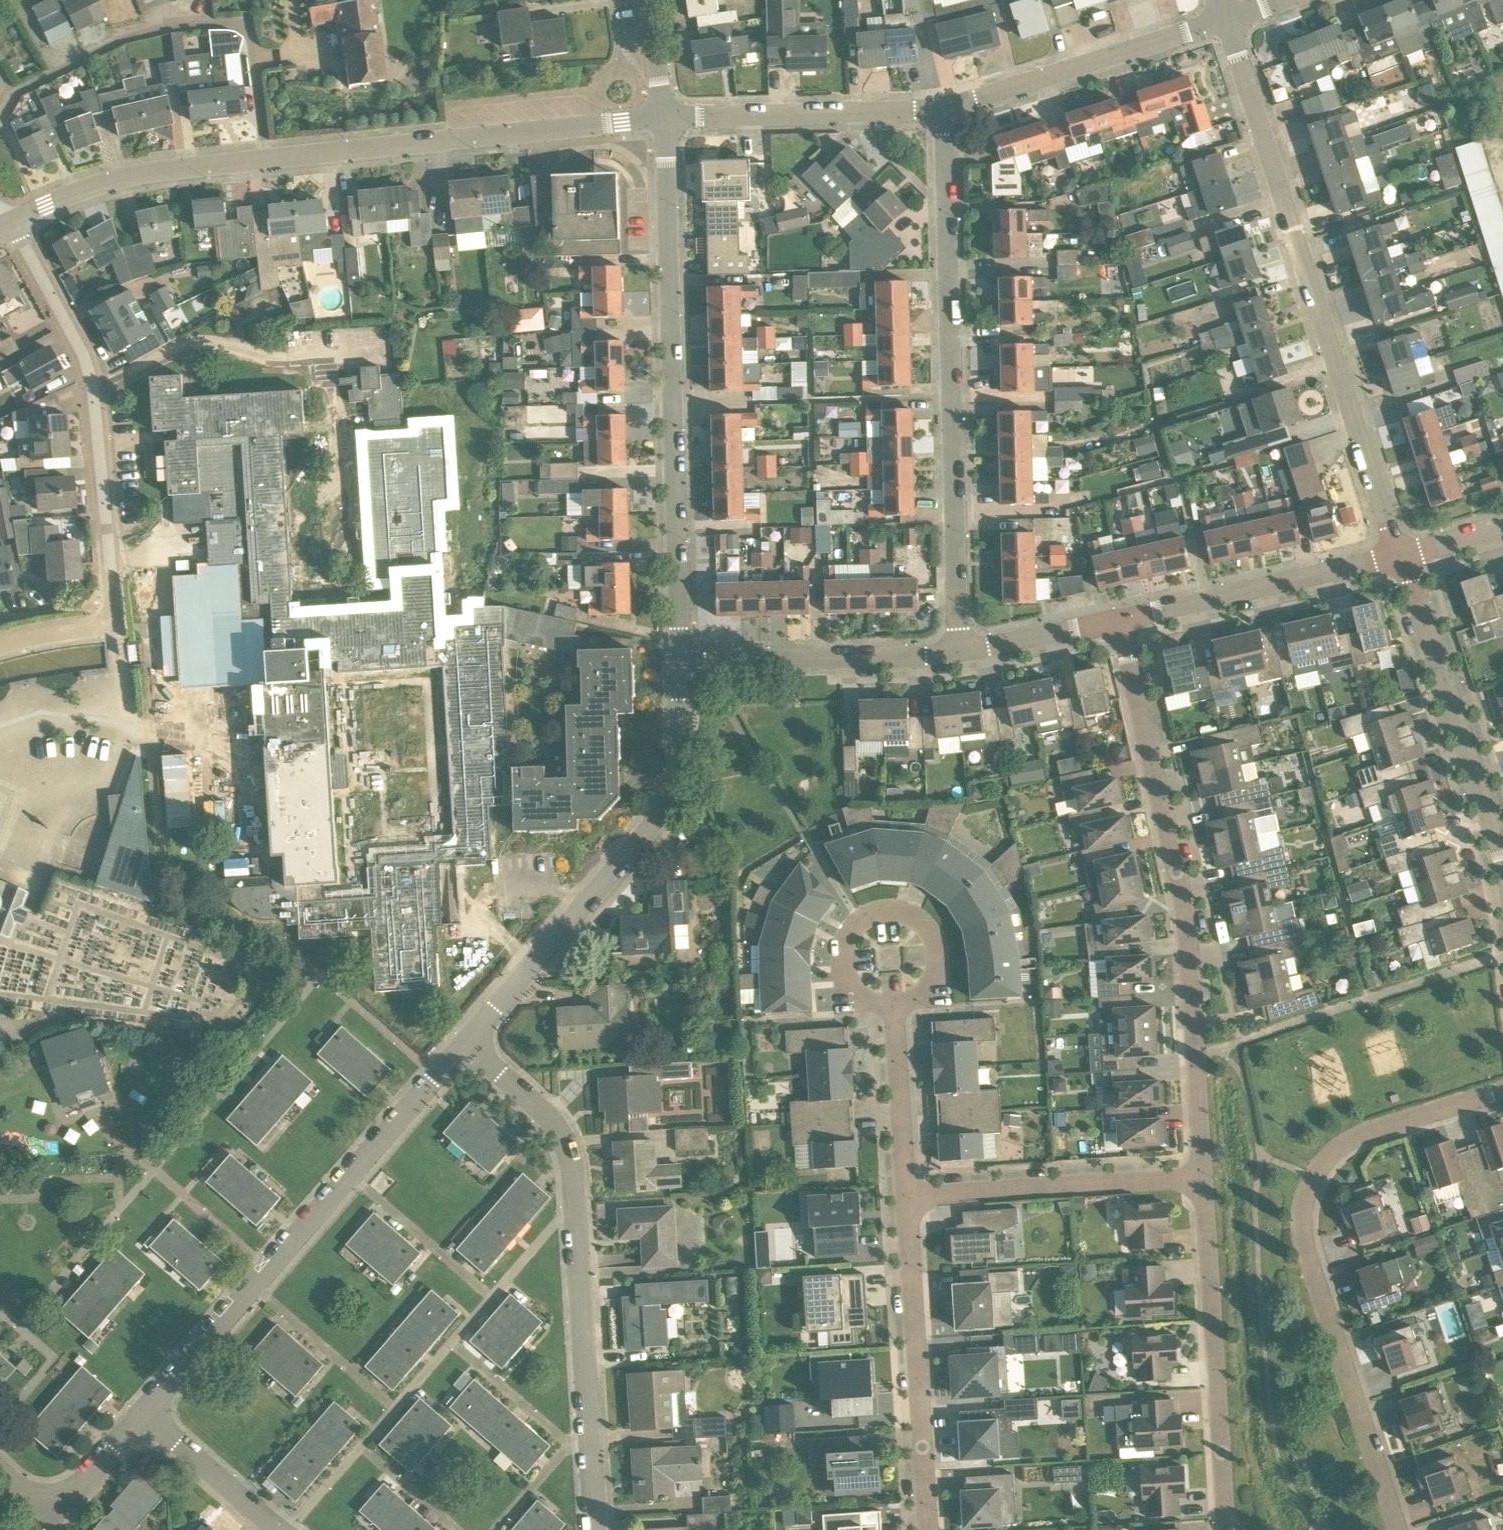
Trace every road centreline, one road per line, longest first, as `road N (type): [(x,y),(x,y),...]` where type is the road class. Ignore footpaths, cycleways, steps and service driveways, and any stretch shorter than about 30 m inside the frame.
road 1 (residential): [(4,223),(116,182),(265,155),(661,119)]
road 2 (residential): [(1198,1176),(1189,942),(1118,620)]
road 3 (residential): [(1403,559),(1227,26)]
road 4 (residential): [(679,661),(661,119)]
road 5 (residential): [(959,652),(942,110)]
road 6 (residential): [(143,1417),(461,1047)]
road 7 (residential): [(461,1047),(671,800),(678,774),(679,661)]
road 8 (residential): [(587,1438),(569,1165),(548,1126),(461,1047)]
road 9 (residential): [(4,223),(80,352),(92,390),(115,607),(107,625)]
road 10 (residential): [(1316,1179),(1307,1203),(1308,1249),(1399,1529)]
road 11 (residential): [(1222,1529),(1198,1176)]
road 12 (residential): [(908,1198),(927,1529)]
road 13 (residential): [(1502,867),(1403,559)]
road 14 (residential): [(942,110),(1227,26)]
road 15 (residential): [(1118,620),(1403,559)]
road 16 (residential): [(908,1198),(1198,1176)]
road 17 (residential): [(661,119),(942,110)]
road 18 (residential): [(679,661),(959,652)]
road 19 (residential): [(891,1006),(854,992),(842,968),(852,929),(877,914),(908,918),(930,940),(933,970),(905,1003)]
road 20 (residential): [(1316,1179),(1351,1142),(1502,1098)]
road 21 (residential): [(908,1198),(891,1006)]
road 22 (residential): [(280,1529),(225,1494),(143,1417)]
road 23 (residential): [(19,1494),(50,1508),(65,1499),(143,1417)]
road 24 (residential): [(959,652),(1118,620)]

